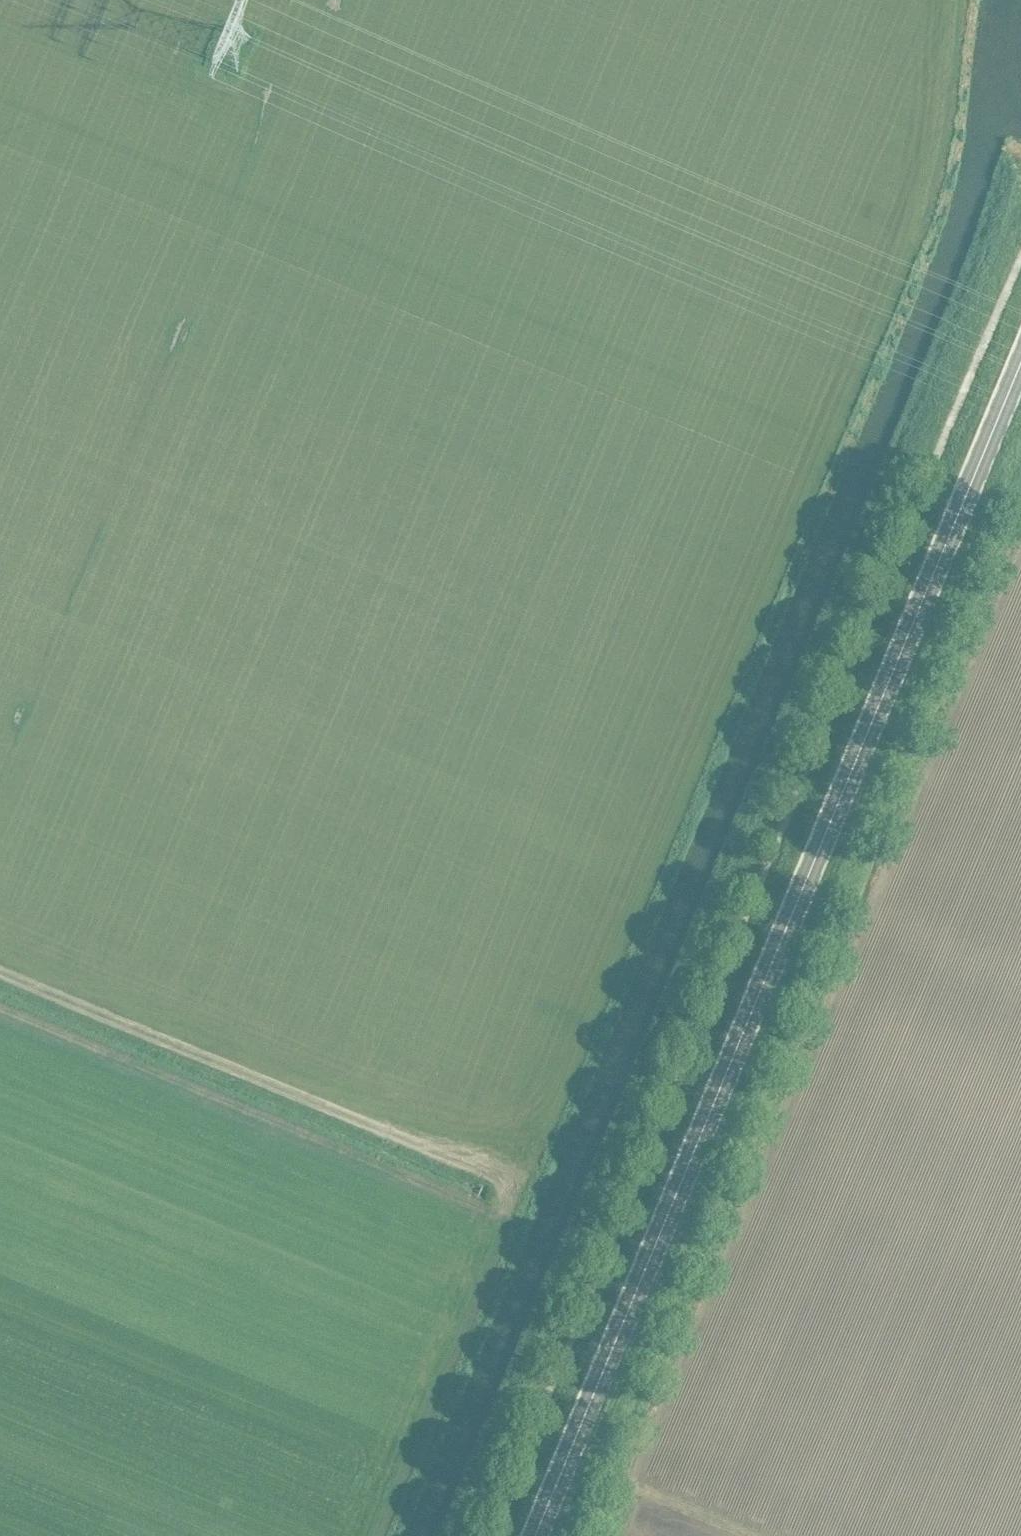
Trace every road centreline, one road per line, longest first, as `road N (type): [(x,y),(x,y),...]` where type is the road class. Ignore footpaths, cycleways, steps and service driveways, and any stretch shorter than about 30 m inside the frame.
road 1 (tertiary): [(534,1535),(1020,358)]

